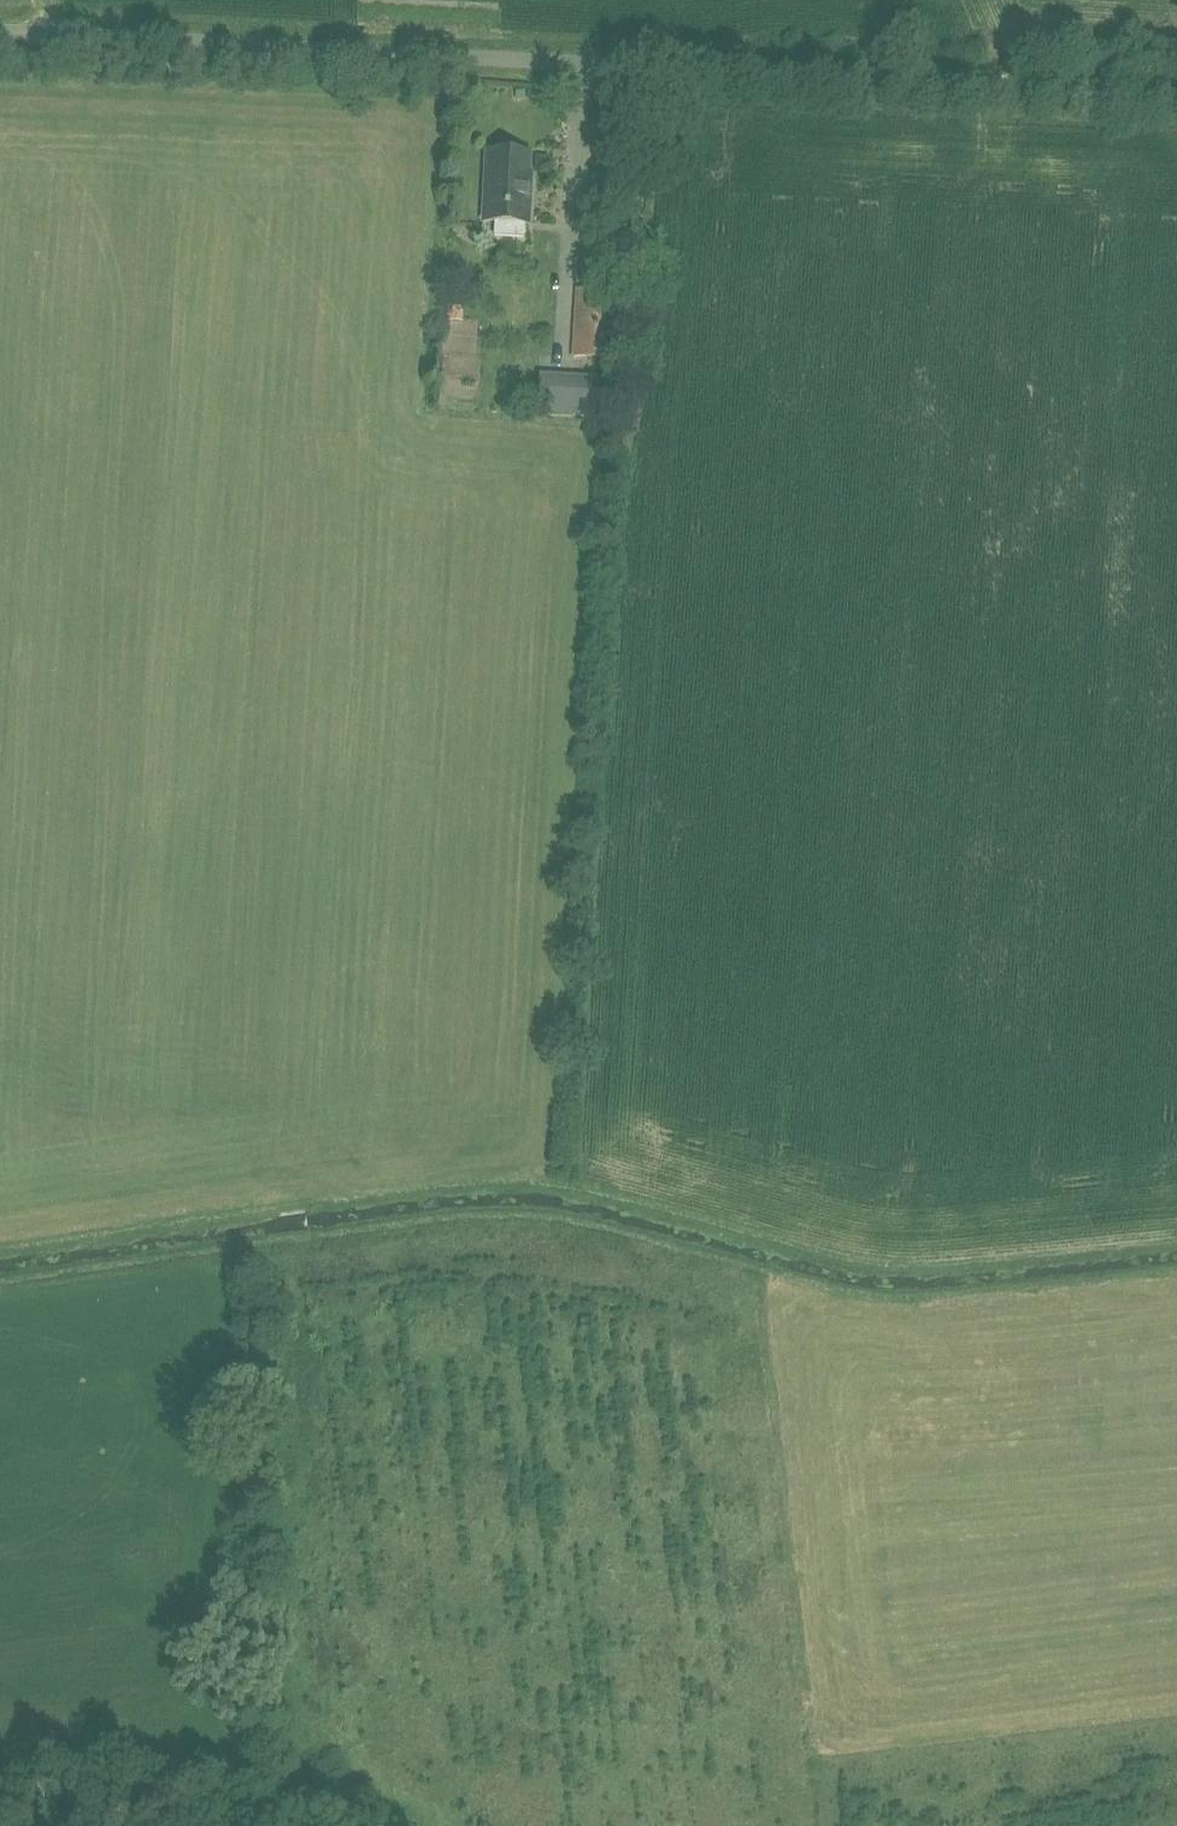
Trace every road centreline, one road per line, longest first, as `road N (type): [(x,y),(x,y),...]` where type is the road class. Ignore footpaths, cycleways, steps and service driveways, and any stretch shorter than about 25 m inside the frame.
road 1 (unclassified): [(1176,96),(0,32)]

